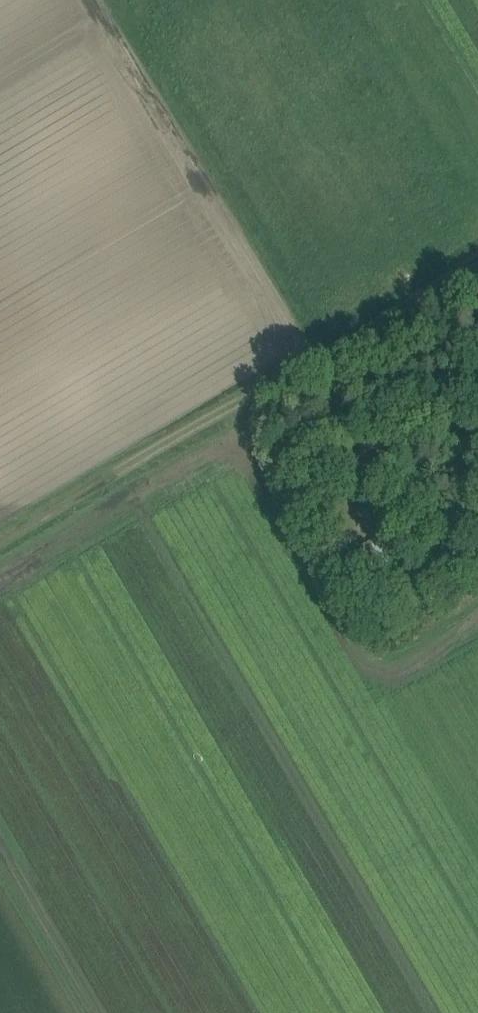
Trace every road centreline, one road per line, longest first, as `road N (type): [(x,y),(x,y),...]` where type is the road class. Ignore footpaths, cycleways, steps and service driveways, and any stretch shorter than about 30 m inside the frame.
road 1 (track): [(0,535),(477,249)]

